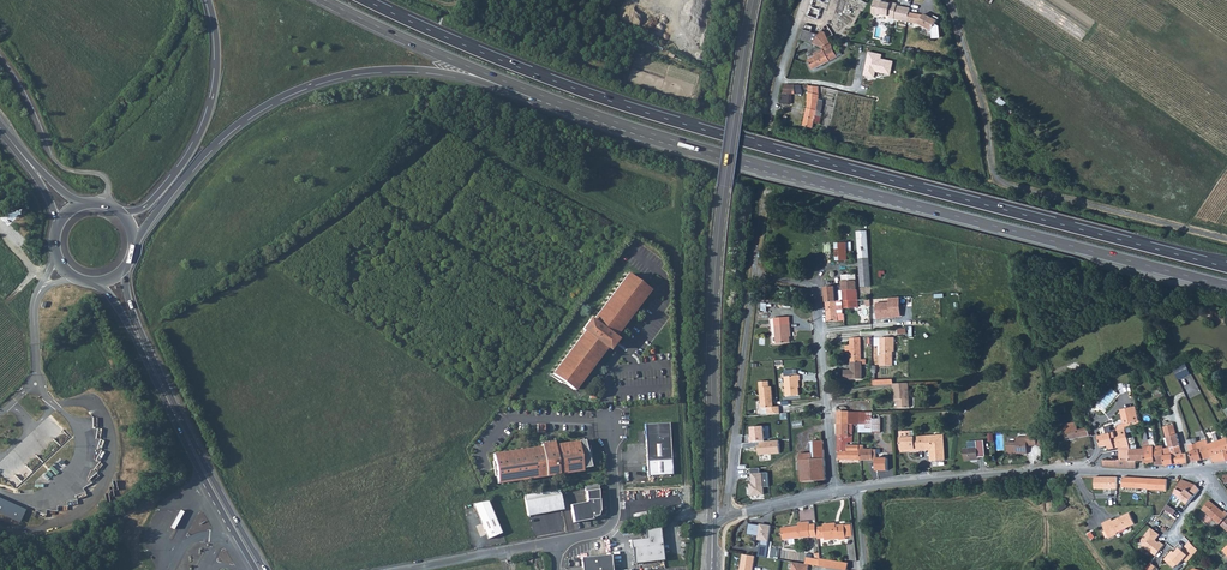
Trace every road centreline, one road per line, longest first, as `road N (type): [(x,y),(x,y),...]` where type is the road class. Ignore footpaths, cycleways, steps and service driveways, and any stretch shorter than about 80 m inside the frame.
road 1 (trunk): [(1226,267),(636,110),(364,0)]
road 2 (trunk): [(550,99),(748,162),(1226,286)]
road 3 (tertiary): [(712,518),(716,238),(751,0)]
road 4 (trunk): [(133,243),(220,140),(247,116),(310,84),(410,69),(550,99)]
road 5 (unclassified): [(857,488),(1024,470),(1204,470)]
road 6 (residential): [(835,492),(816,291),(753,276)]
road 7 (secondary): [(139,338),(261,569)]
road 8 (trunk): [(206,0),(217,63),(206,119),(160,195),(135,211),(116,211)]
road 9 (trunk): [(325,0),(550,99)]
road 10 (unclassified): [(726,515),(753,276)]
road 11 (unclassified): [(1226,239),(1000,182)]
road 12 (unclassified): [(104,205),(101,175),(70,172),(51,157),(0,60)]
road 13 (residential): [(949,0),(1000,182)]
road 14 (unclassified): [(558,549),(604,531),(614,519),(610,423)]
road 15 (unclassified): [(409,569),(544,543),(558,549)]
road 16 (residential): [(771,123),(806,0)]

